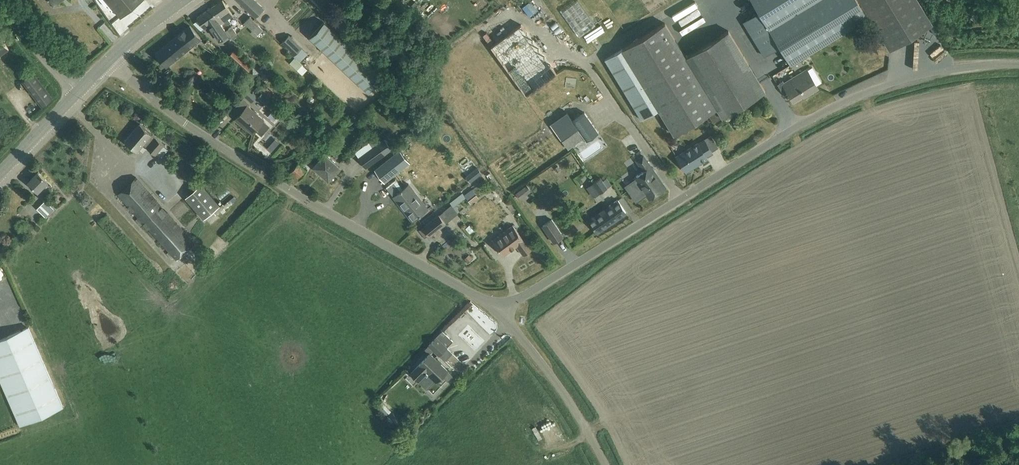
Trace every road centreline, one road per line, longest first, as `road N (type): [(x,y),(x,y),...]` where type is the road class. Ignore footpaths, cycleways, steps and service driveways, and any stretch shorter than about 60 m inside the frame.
road 1 (unclassified): [(1018,63),(955,65),(832,105),(499,311)]
road 2 (unclassified): [(499,311),(185,123)]
road 3 (unclassified): [(603,464),(588,431),(499,311)]

